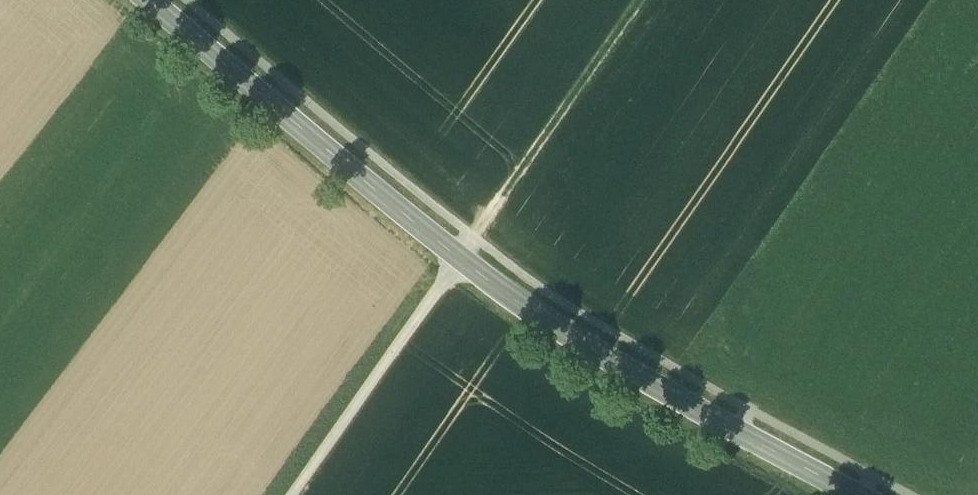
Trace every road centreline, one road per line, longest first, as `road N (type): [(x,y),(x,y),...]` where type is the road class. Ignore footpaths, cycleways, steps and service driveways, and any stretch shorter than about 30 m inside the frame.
road 1 (tertiary): [(852,494),(554,330),(148,0)]
road 2 (track): [(292,494),(499,195),(658,0)]

